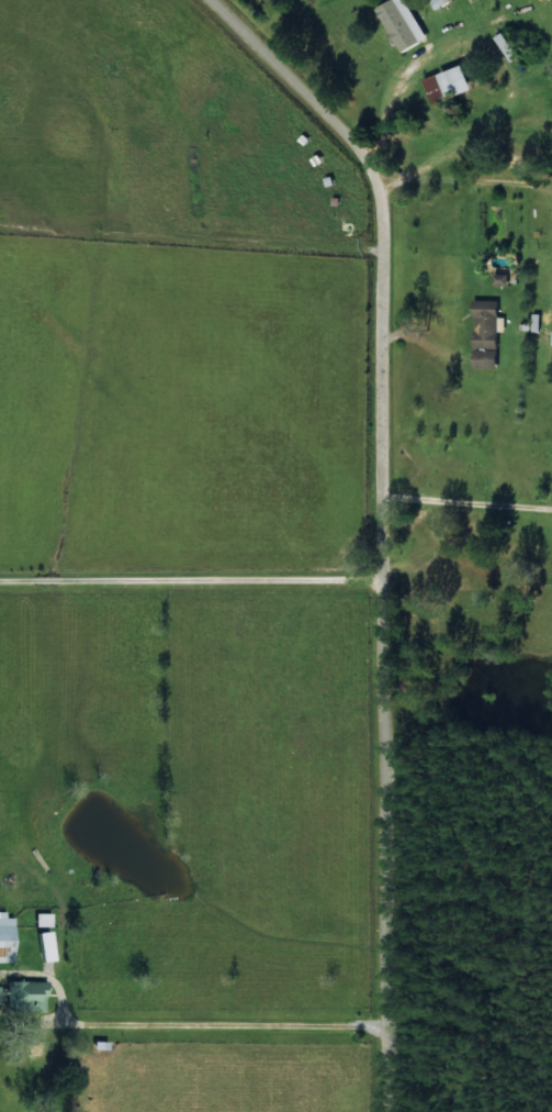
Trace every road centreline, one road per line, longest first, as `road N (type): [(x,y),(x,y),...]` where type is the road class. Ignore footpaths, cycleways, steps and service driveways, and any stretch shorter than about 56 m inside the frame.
road 1 (residential): [(400,1111),(385,578),(390,213),(180,0)]

